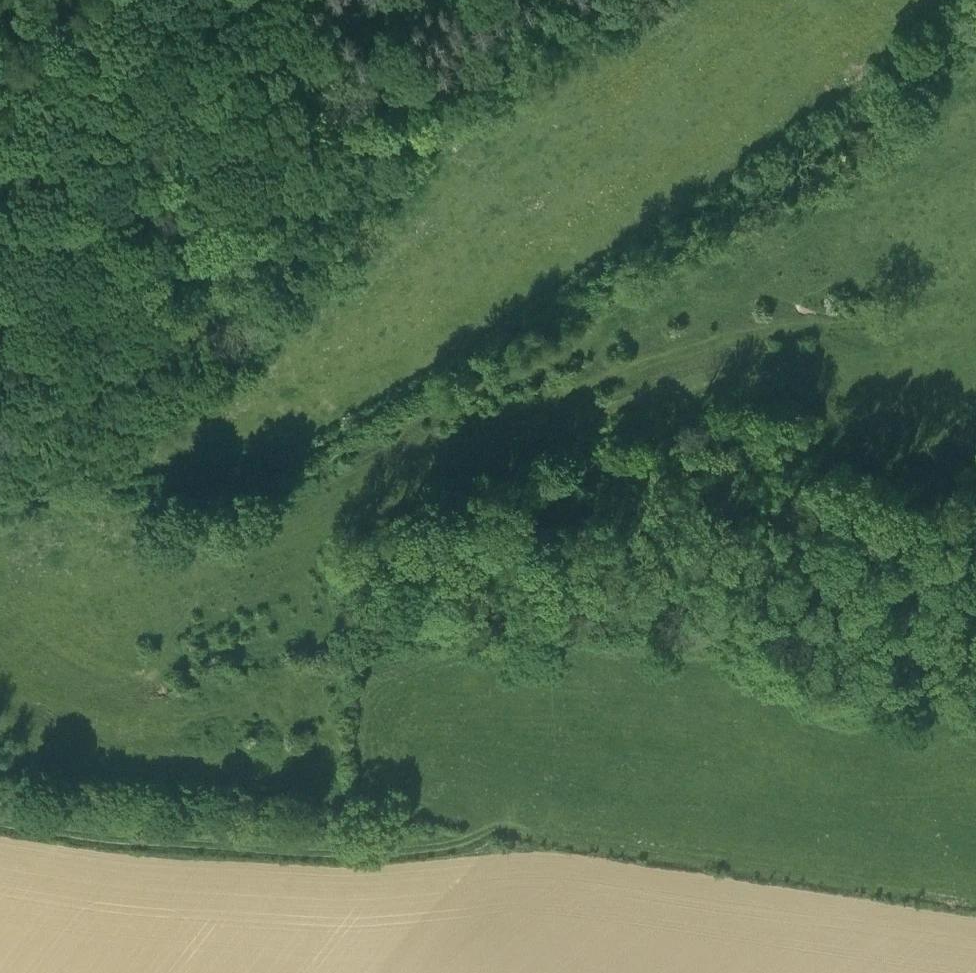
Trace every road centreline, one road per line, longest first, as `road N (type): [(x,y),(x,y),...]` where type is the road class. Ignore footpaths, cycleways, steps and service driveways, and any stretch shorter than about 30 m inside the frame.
road 1 (track): [(0,494),(214,482),(316,448),(491,346),(678,220),(801,164),(975,18)]

